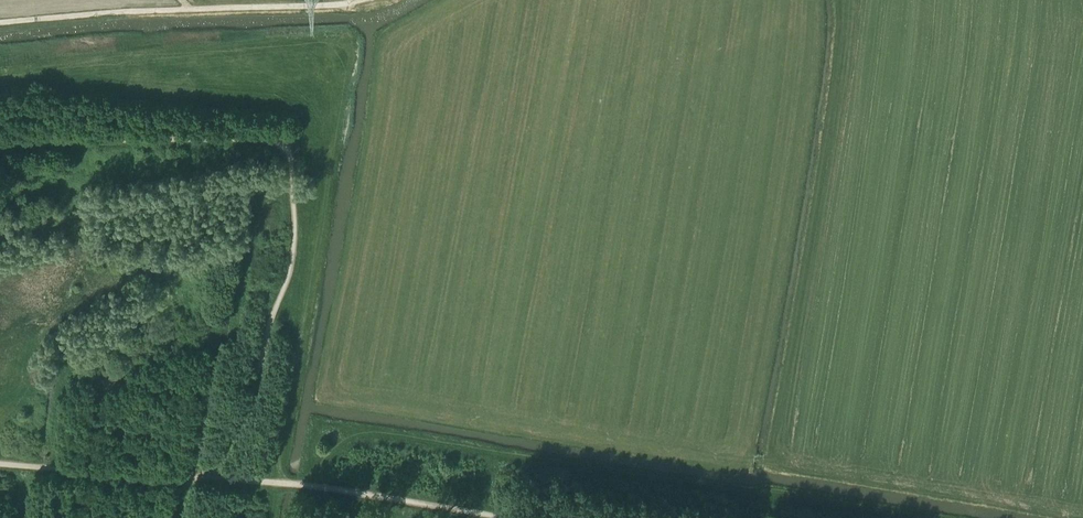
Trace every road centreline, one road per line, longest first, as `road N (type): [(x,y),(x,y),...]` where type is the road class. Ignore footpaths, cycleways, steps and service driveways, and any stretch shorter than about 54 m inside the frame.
road 1 (track): [(194,481),(221,455),(260,369),(294,242),(291,156),(282,143),(0,144)]
road 2 (track): [(381,0),(0,24)]
road 3 (track): [(304,488),(522,517)]
road 4 (track): [(0,465),(194,481)]

